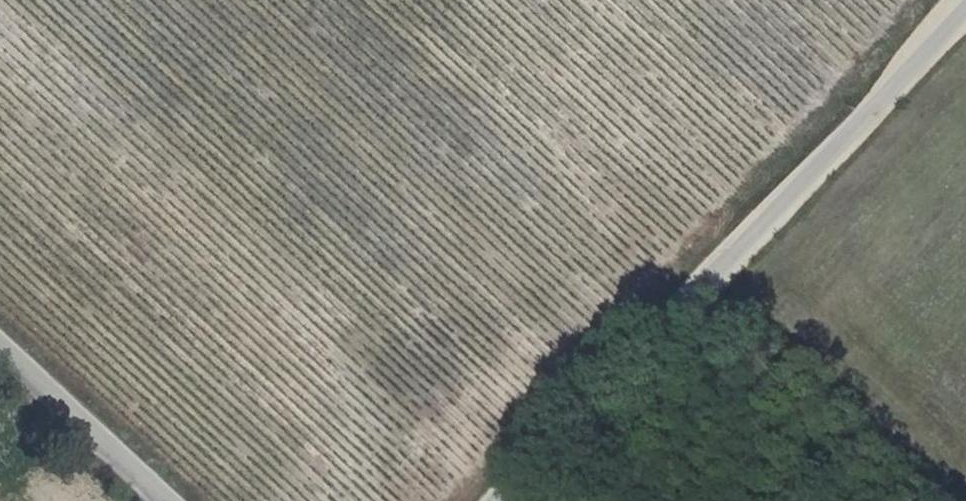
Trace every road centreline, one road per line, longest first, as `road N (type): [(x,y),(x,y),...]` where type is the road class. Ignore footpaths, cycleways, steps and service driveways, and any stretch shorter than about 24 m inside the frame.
road 1 (unclassified): [(516,500),(965,15)]
road 2 (unclassified): [(189,500),(0,333)]

